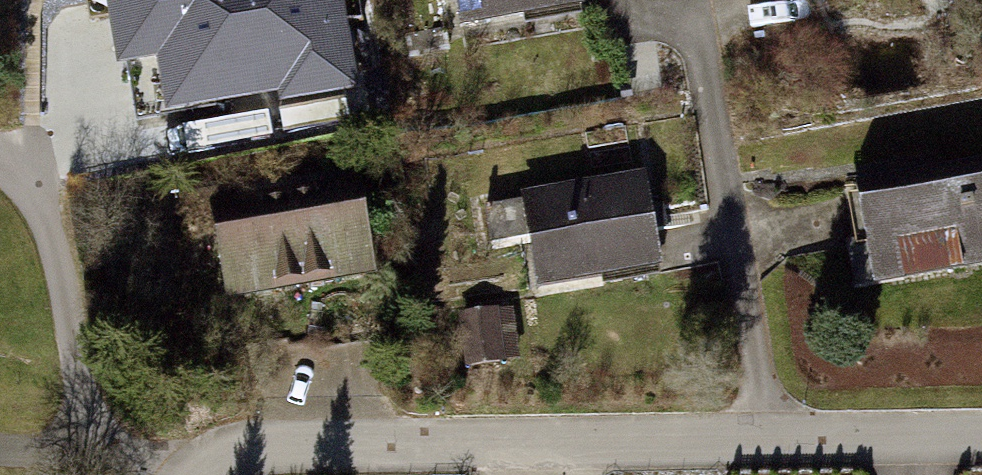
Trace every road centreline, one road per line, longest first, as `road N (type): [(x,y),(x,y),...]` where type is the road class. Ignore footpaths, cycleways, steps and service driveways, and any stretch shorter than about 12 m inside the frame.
road 1 (residential): [(225,452),(981,437)]
road 2 (track): [(98,453),(33,0)]
road 3 (residential): [(225,452),(0,454)]

